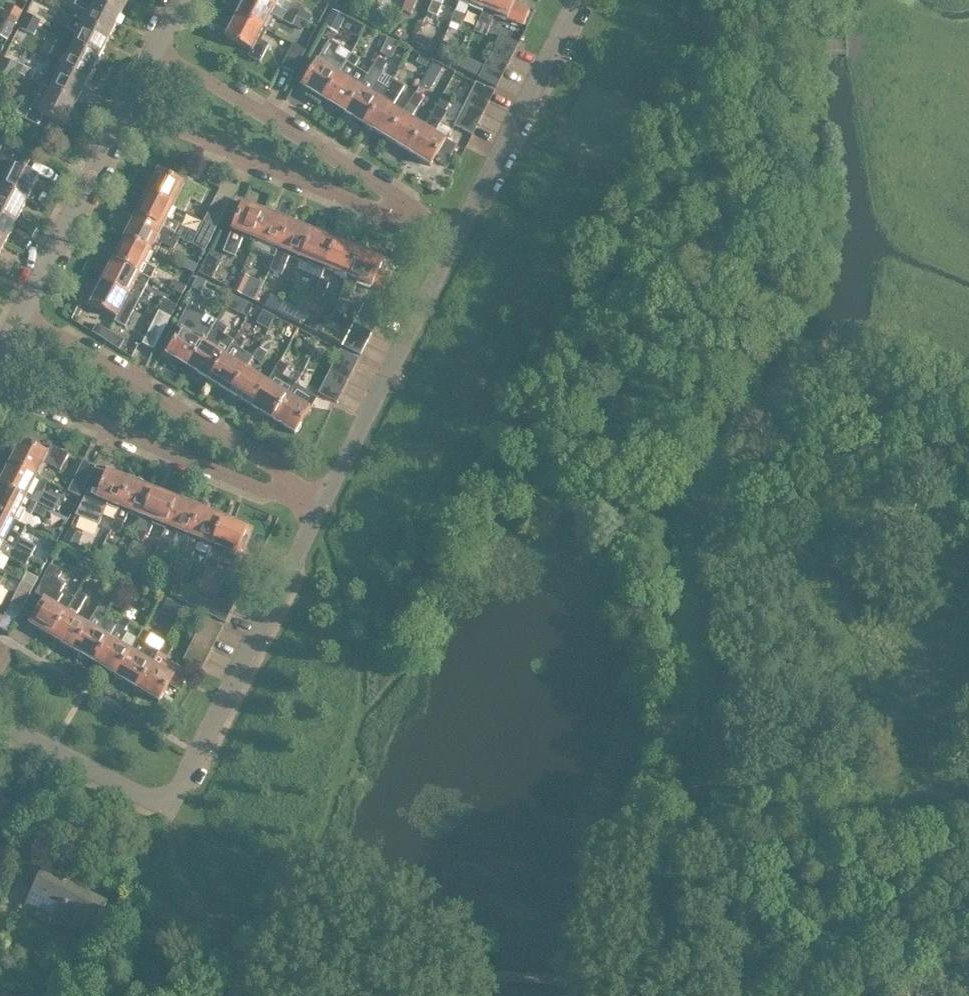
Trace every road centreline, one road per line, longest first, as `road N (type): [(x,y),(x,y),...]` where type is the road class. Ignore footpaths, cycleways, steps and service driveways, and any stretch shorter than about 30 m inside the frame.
road 1 (residential): [(172,795),(328,502)]
road 2 (residential): [(411,207),(348,197),(126,104)]
road 3 (residential): [(411,207),(157,43)]
road 4 (residential): [(328,502),(334,473),(457,237)]
road 5 (track): [(856,43),(687,56),(576,6)]
road 6 (residential): [(0,356),(126,104)]
road 7 (residential): [(457,237),(577,0)]
road 8 (residential): [(172,795),(137,796),(0,726)]

